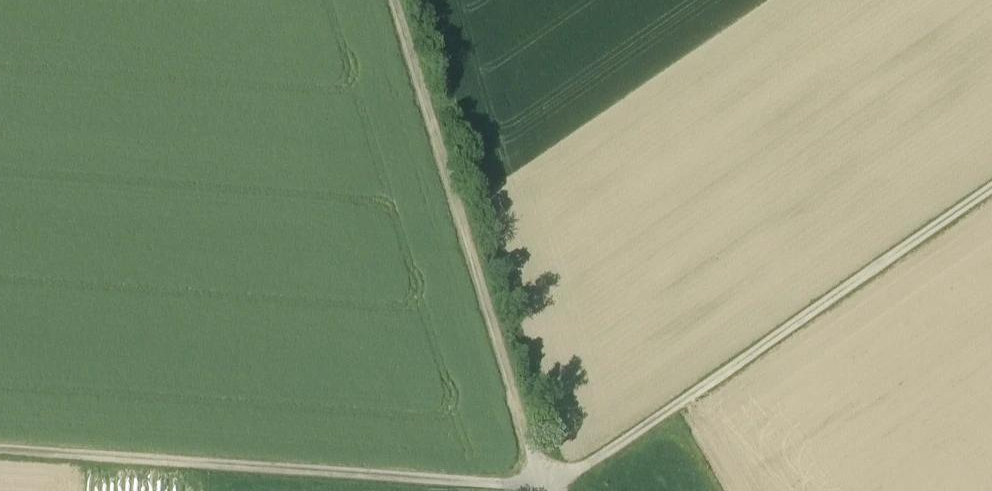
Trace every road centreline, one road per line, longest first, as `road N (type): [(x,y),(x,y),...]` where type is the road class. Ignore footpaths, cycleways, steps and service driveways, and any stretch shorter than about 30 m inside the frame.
road 1 (track): [(545,488),(0,450)]
road 2 (track): [(545,488),(578,474),(991,189)]
road 3 (track): [(545,488),(395,0)]

